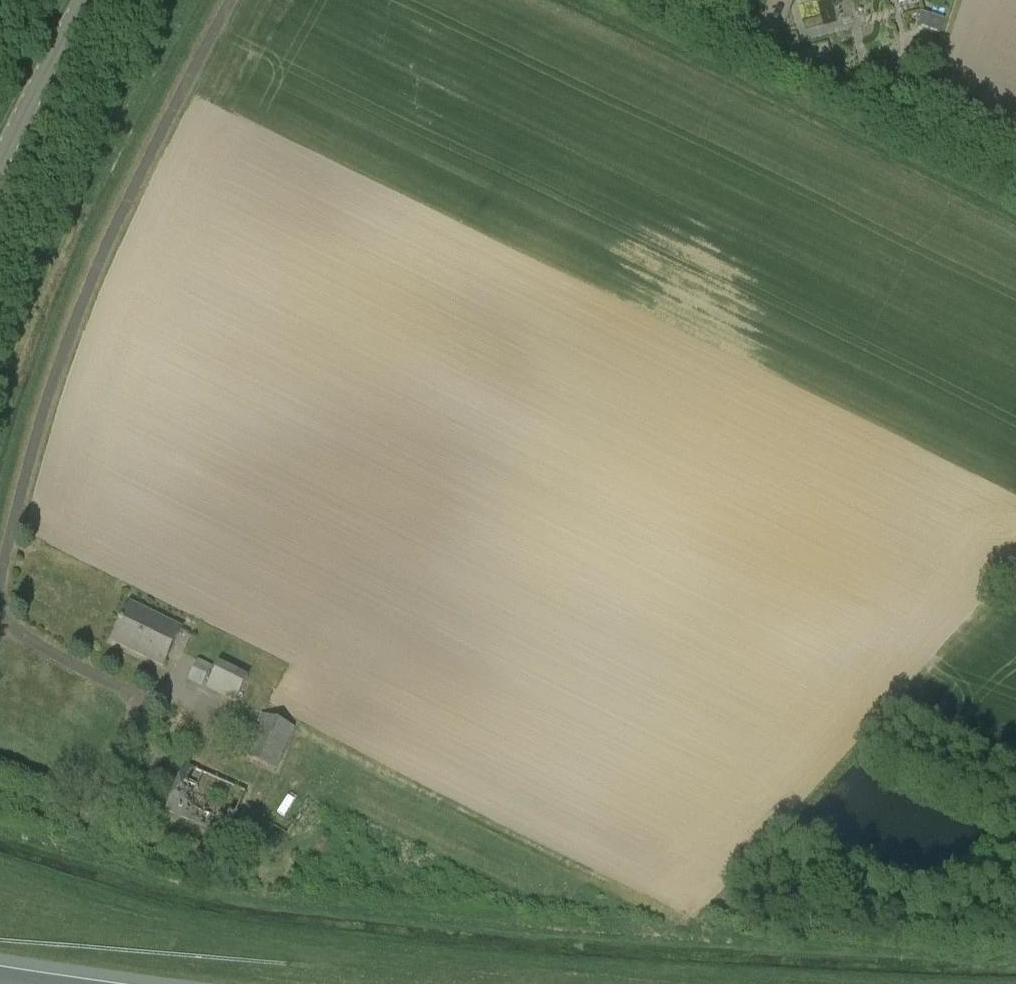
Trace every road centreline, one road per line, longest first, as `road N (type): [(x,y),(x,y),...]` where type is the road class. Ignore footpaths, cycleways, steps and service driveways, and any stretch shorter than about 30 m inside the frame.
road 1 (unclassified): [(634,0),(1015,188)]
road 2 (unclassified): [(0,164),(80,0)]

